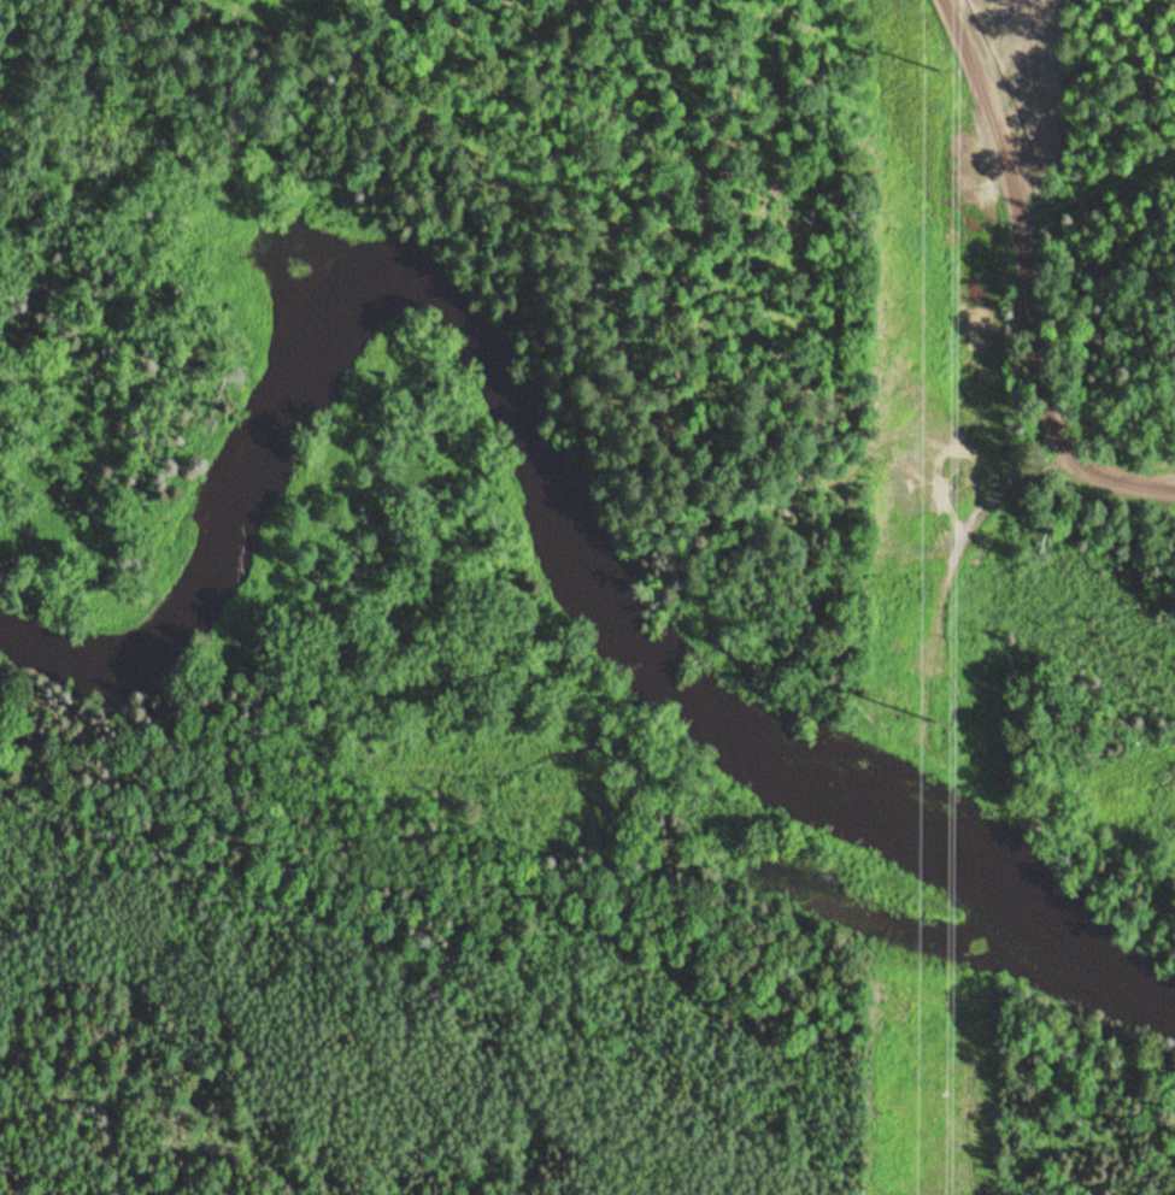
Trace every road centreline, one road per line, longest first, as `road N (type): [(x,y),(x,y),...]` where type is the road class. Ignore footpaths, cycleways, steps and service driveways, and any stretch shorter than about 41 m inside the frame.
road 1 (residential): [(1174,487),(1083,465),(1050,398),(1021,173),(977,0)]

